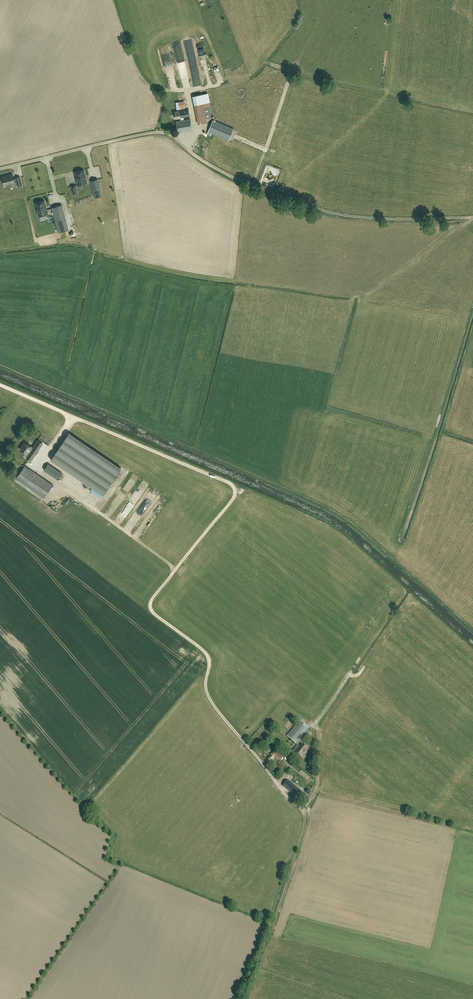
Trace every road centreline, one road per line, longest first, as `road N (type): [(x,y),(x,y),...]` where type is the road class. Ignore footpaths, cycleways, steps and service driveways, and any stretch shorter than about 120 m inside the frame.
road 1 (track): [(242,998),(304,816),(210,700),(207,654),(150,605),(235,489),(0,385)]
road 2 (unclassified): [(472,217),(381,218),(314,208),(163,133),(0,169)]
road 3 (track): [(348,674),(315,725),(317,781),(301,810)]
road 4 (track): [(175,570),(71,492)]

